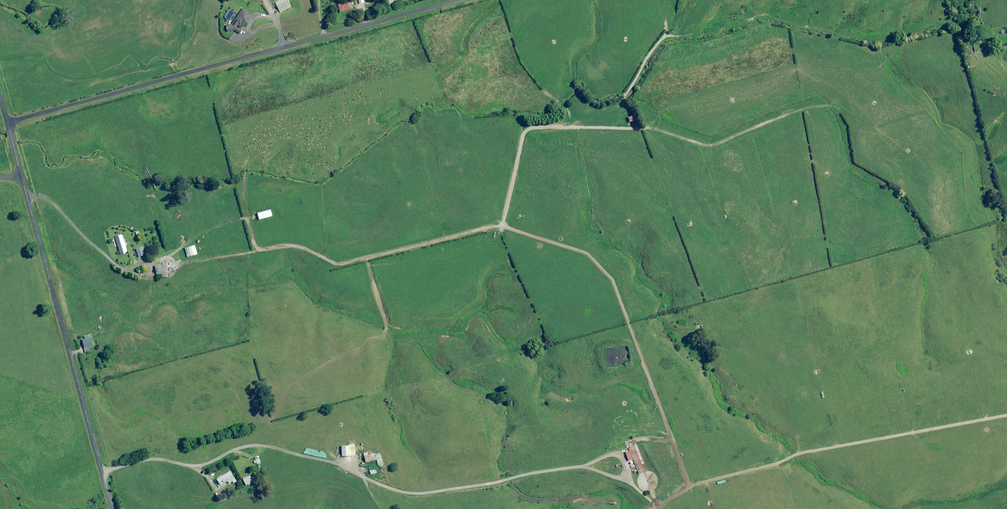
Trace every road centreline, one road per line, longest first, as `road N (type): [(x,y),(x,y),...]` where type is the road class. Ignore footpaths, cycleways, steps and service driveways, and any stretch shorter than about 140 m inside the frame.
road 1 (track): [(652,508),(693,485),(611,280),(588,256),(501,226),(524,127),(645,128)]
road 2 (unclassified): [(461,0),(7,125)]
road 3 (unclassified): [(22,177),(112,508)]
road 4 (track): [(102,471),(147,459),(196,465),(268,446),(356,472),(380,508)]

